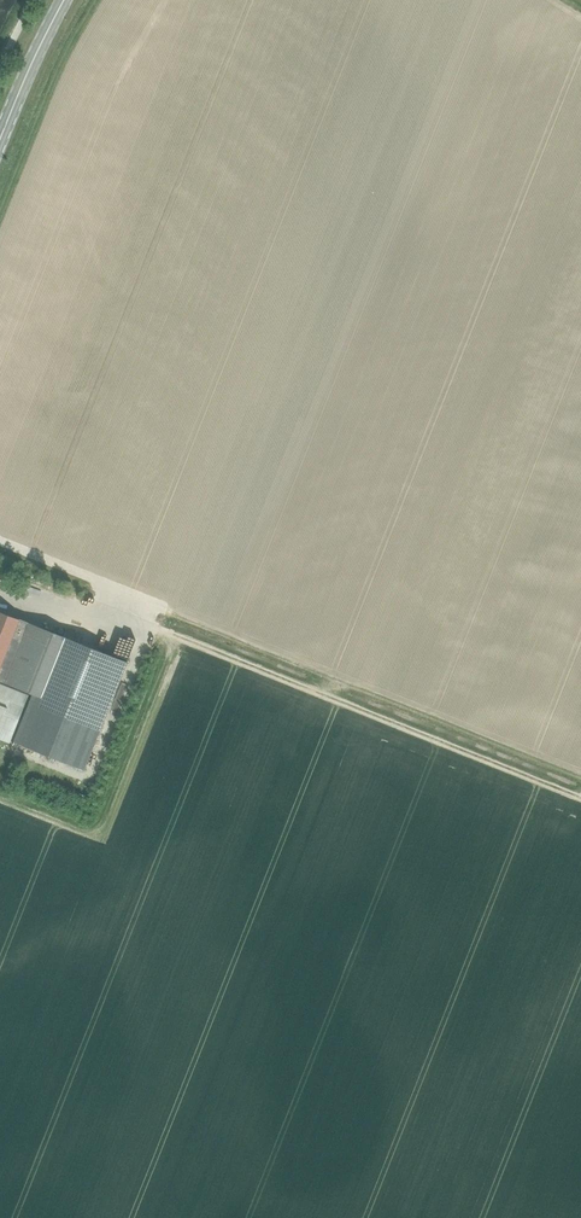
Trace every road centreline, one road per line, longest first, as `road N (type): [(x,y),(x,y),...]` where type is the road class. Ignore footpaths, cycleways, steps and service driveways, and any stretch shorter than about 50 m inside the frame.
road 1 (primary): [(0,139),(64,0)]

